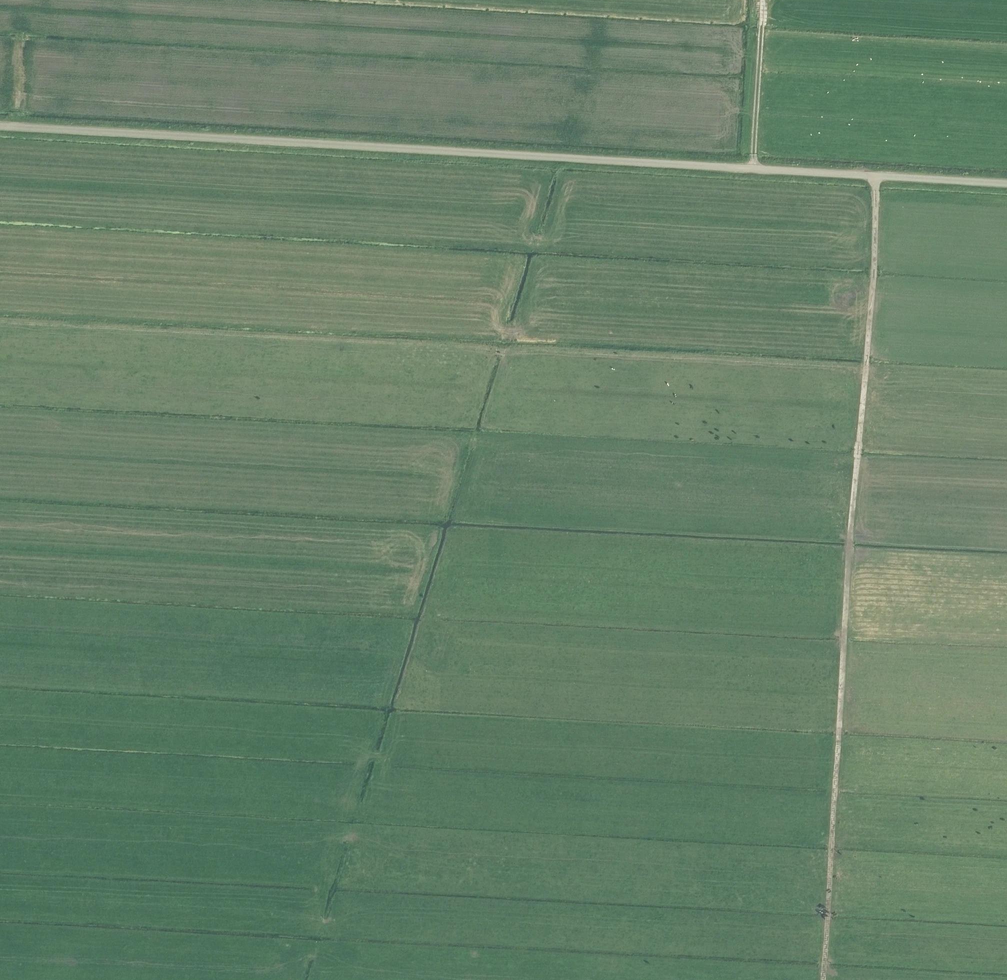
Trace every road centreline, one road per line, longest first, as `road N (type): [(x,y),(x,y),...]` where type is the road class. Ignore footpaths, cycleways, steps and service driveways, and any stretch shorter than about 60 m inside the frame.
road 1 (unclassified): [(1006,183),(0,126)]
road 2 (track): [(824,979),(877,175)]
road 3 (track): [(763,0),(753,168)]

